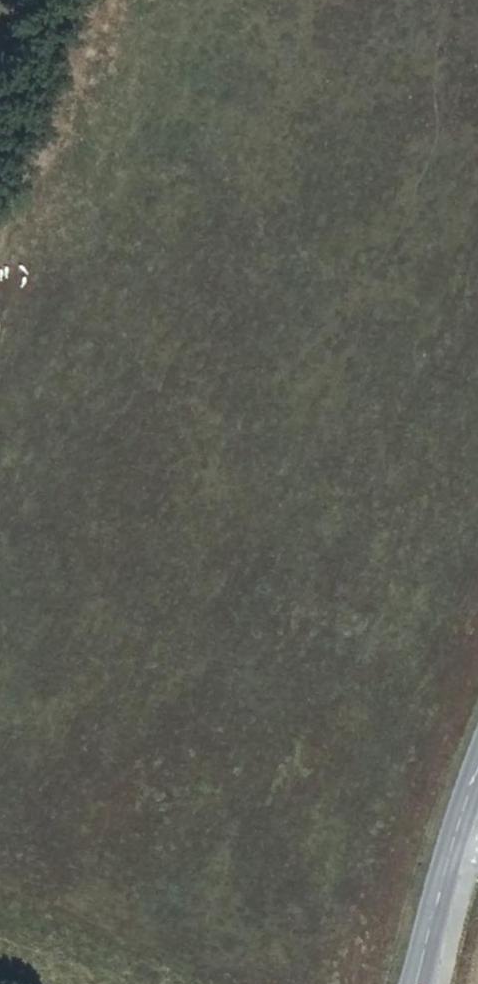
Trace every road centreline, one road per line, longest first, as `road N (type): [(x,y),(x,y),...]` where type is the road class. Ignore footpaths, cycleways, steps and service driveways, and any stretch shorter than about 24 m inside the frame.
road 1 (tertiary): [(414,983),(455,841)]

